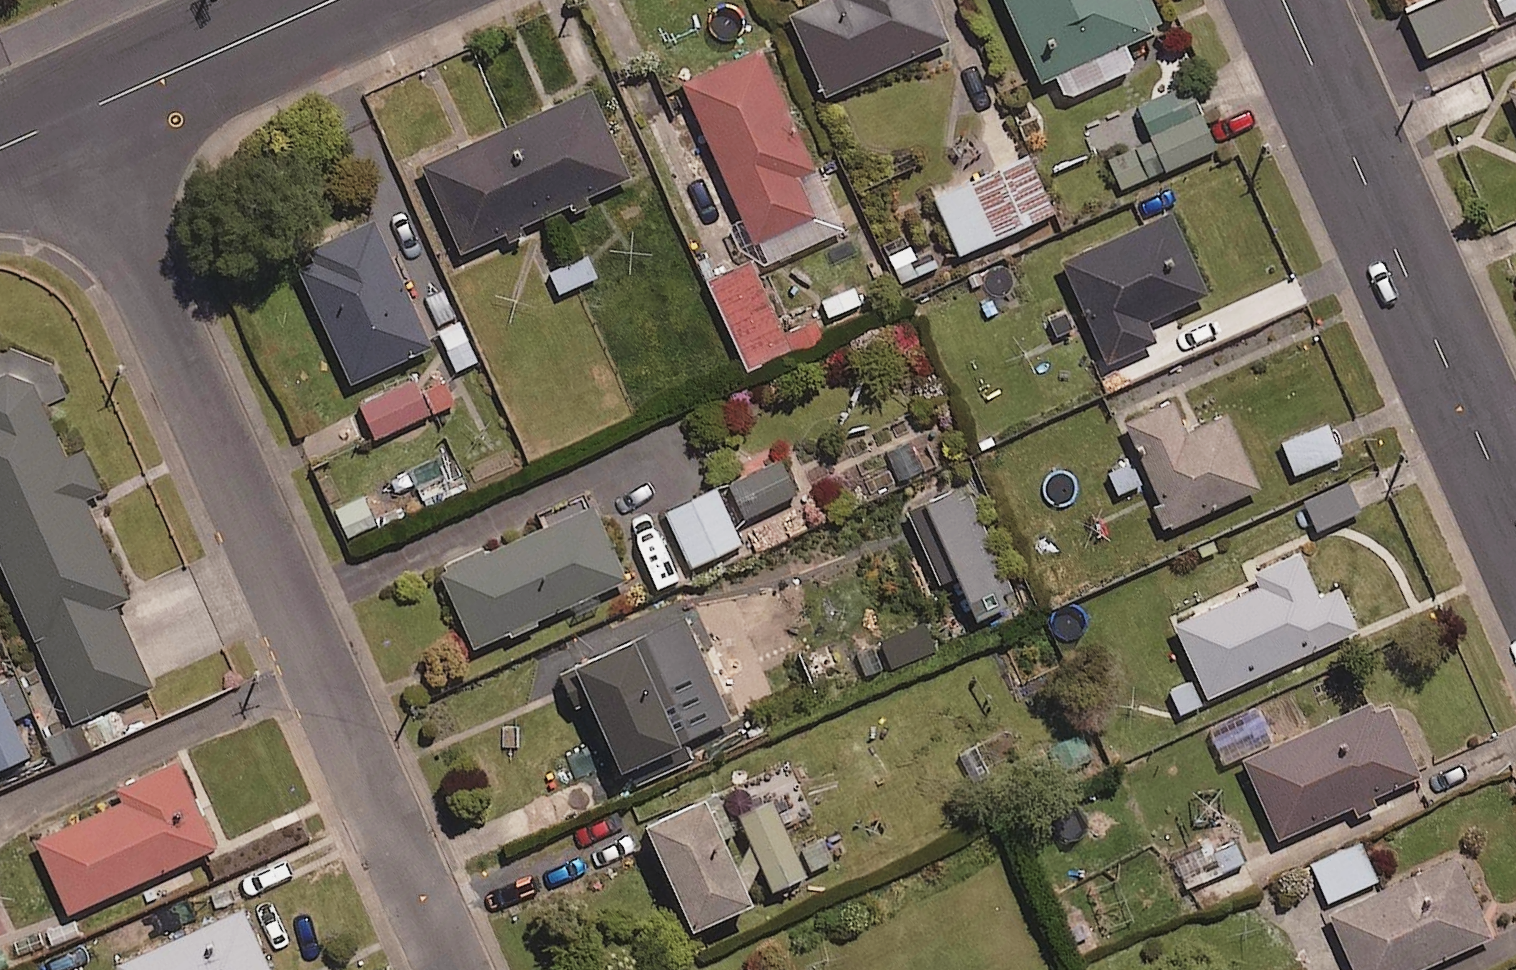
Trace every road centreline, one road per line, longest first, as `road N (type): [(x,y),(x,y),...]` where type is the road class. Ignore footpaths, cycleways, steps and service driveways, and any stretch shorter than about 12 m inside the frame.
road 1 (residential): [(69,116),(450,969)]
road 2 (residential): [(1515,522),(1282,0)]
road 3 (residential): [(331,0),(69,116)]

